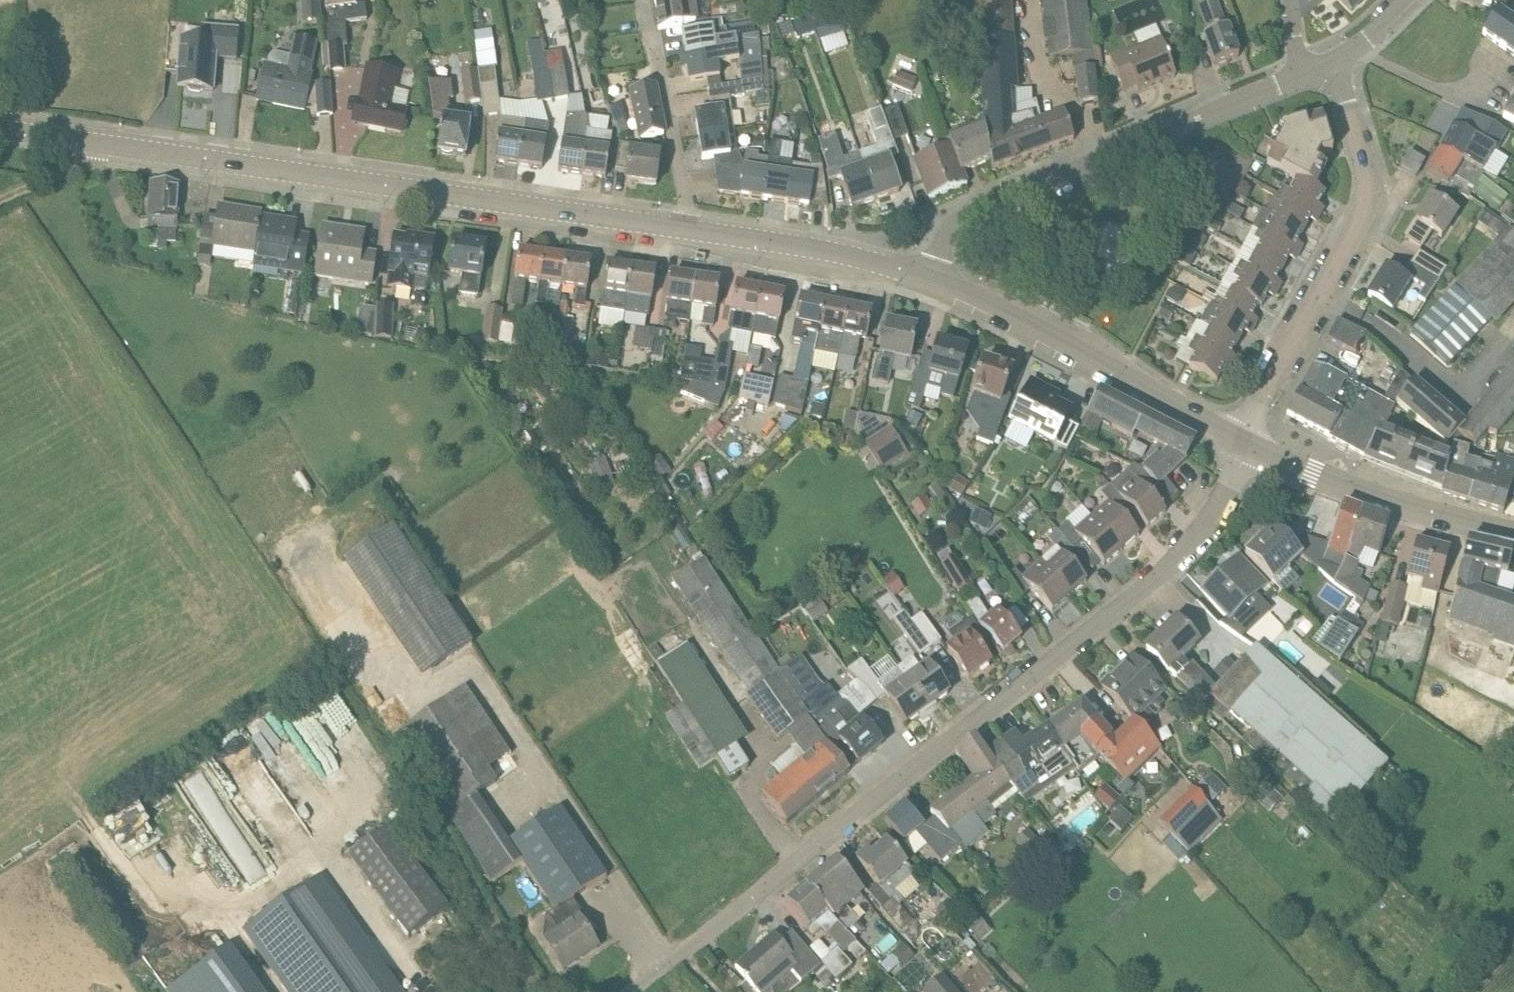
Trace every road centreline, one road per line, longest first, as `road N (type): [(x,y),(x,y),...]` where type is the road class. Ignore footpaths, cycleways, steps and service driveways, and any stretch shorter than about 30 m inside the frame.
road 1 (unclassified): [(629,991),(1148,581),(1210,517),(1244,443)]
road 2 (tertiary): [(692,230),(0,129)]
road 3 (tertiary): [(930,279),(959,221),(1299,74)]
road 4 (residential): [(1244,443),(1367,203),(1367,169),(1334,61)]
road 5 (tertiary): [(1244,443),(930,279)]
road 6 (tertiary): [(1513,534),(1392,500),(1244,443)]
road 7 (tertiary): [(930,279),(868,259),(692,230)]
road 8 (residential): [(692,230),(662,57)]
road 9 (track): [(107,145),(0,200)]

